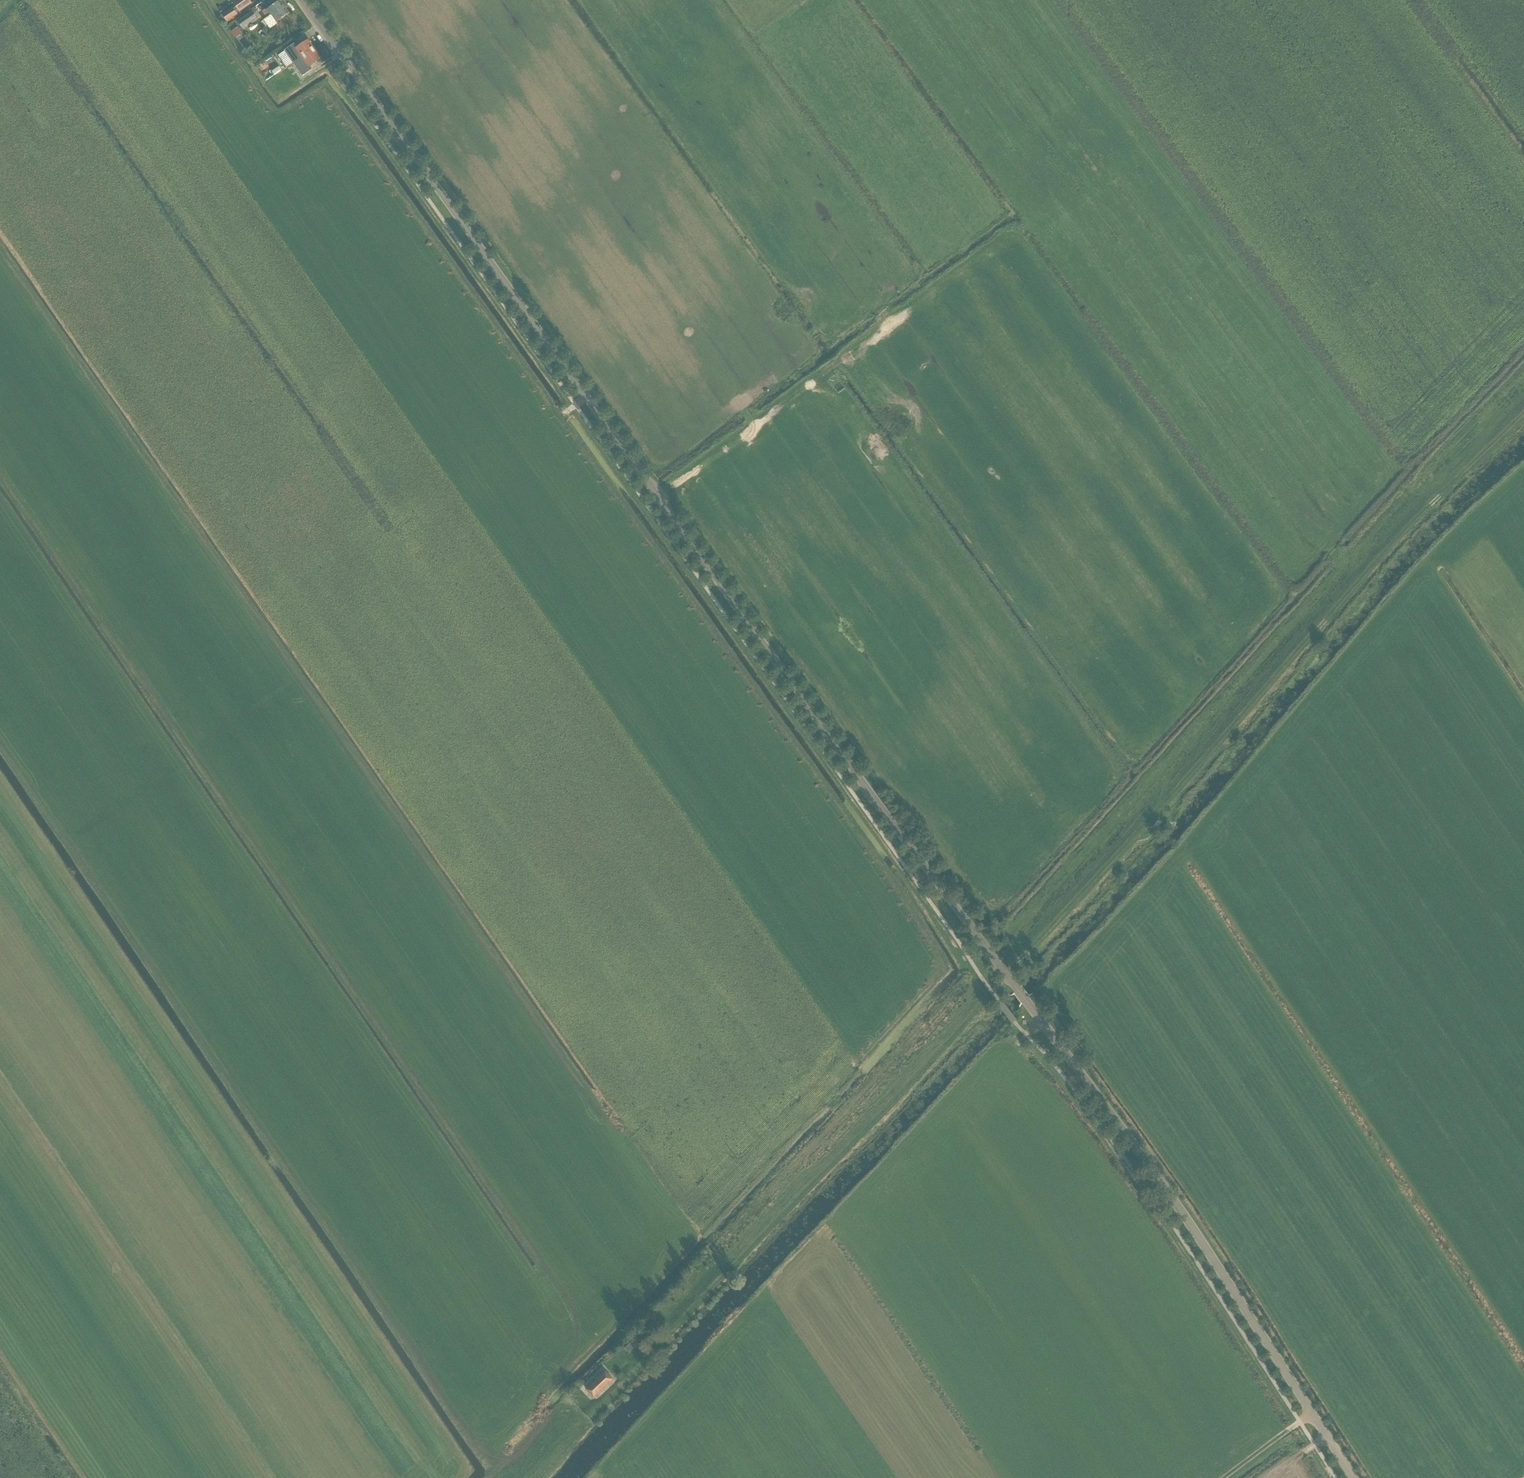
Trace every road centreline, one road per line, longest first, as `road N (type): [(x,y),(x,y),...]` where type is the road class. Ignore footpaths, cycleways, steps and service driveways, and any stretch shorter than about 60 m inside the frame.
road 1 (tertiary): [(1359,1477),(1157,1171),(820,723),(301,0)]
road 2 (track): [(1523,409),(1004,971)]
road 3 (track): [(993,992),(606,1401)]

